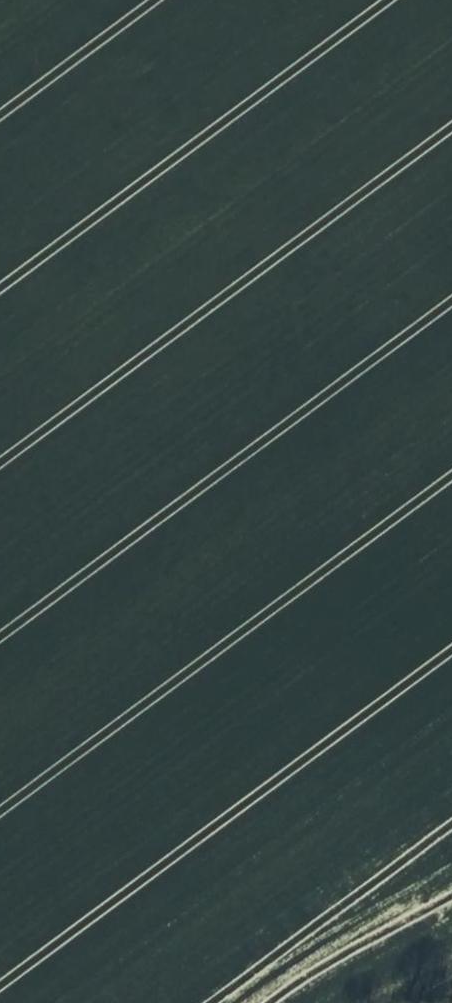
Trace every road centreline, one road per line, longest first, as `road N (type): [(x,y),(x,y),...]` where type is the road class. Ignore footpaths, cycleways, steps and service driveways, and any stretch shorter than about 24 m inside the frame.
road 1 (track): [(451,893),(278,1002)]

